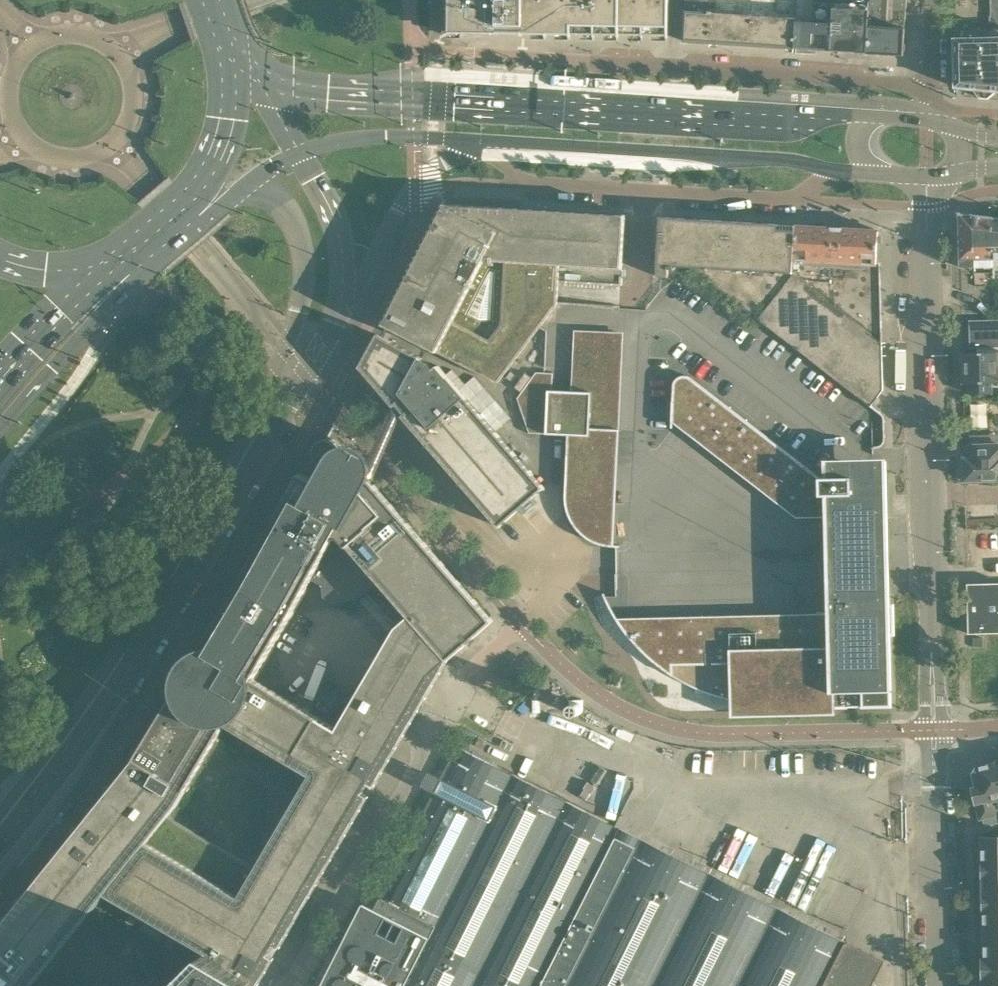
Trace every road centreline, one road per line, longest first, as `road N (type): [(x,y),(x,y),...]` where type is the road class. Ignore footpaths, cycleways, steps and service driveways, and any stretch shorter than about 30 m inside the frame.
road 1 (residential): [(933,729),(928,178)]
road 2 (primary): [(0,822),(95,698),(250,443)]
road 3 (residential): [(929,95),(855,79),(607,62),(583,110)]
road 4 (residential): [(495,140),(521,183),(790,198),(829,171)]
road 5 (residential): [(284,985),(456,696),(460,677)]
road 6 (secondary): [(583,110),(327,90),(249,65)]
road 7 (secondary): [(495,140),(786,160),(829,171)]
road 8 (primary): [(234,196),(282,203),(304,265),(295,318),(250,443)]
road 9 (secondary): [(873,117),(583,110)]
road 10 (residential): [(937,985),(933,729)]
road 11 (primary): [(0,426),(177,245)]
road 12 (primary): [(117,257),(191,198),(212,162),(229,117),(227,49)]
road 13 (primary): [(339,313),(416,185),(484,139)]
road 14 (secondary): [(298,149),(365,136),(484,139)]
road 15 (primary): [(339,313),(337,231),(298,149)]
road 16 (primary): [(0,377),(117,257)]
road 17 (primary): [(250,443),(287,406),(339,313)]
road 18 (primary): [(0,259),(76,271),(117,257)]

